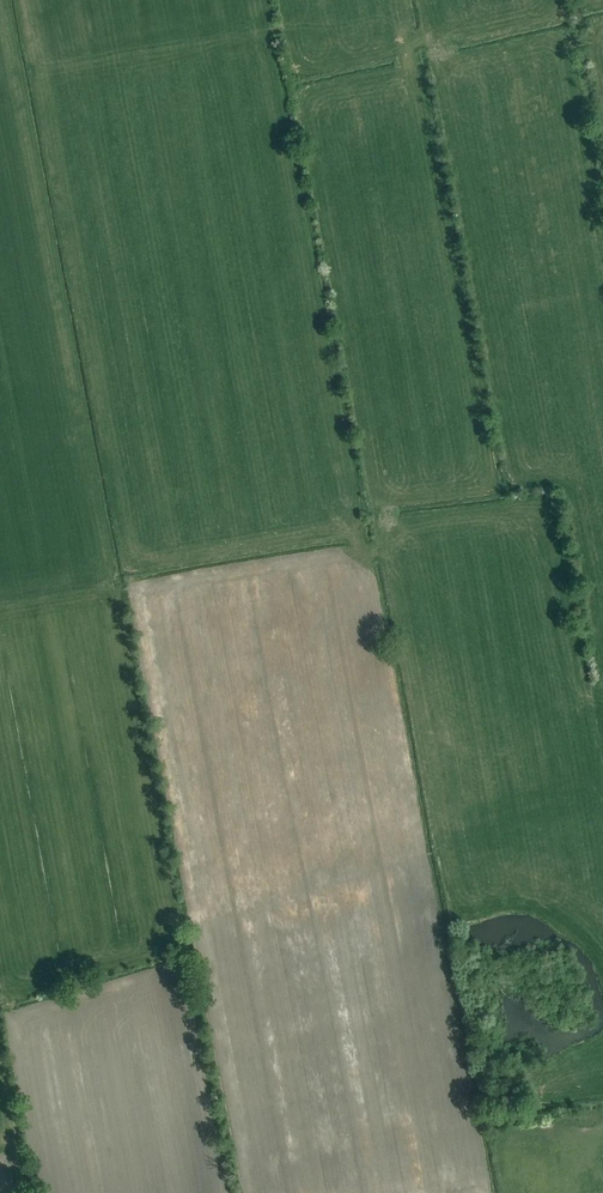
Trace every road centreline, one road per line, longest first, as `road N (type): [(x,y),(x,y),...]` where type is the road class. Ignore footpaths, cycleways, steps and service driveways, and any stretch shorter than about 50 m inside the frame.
road 1 (track): [(245,1192),(131,581)]

